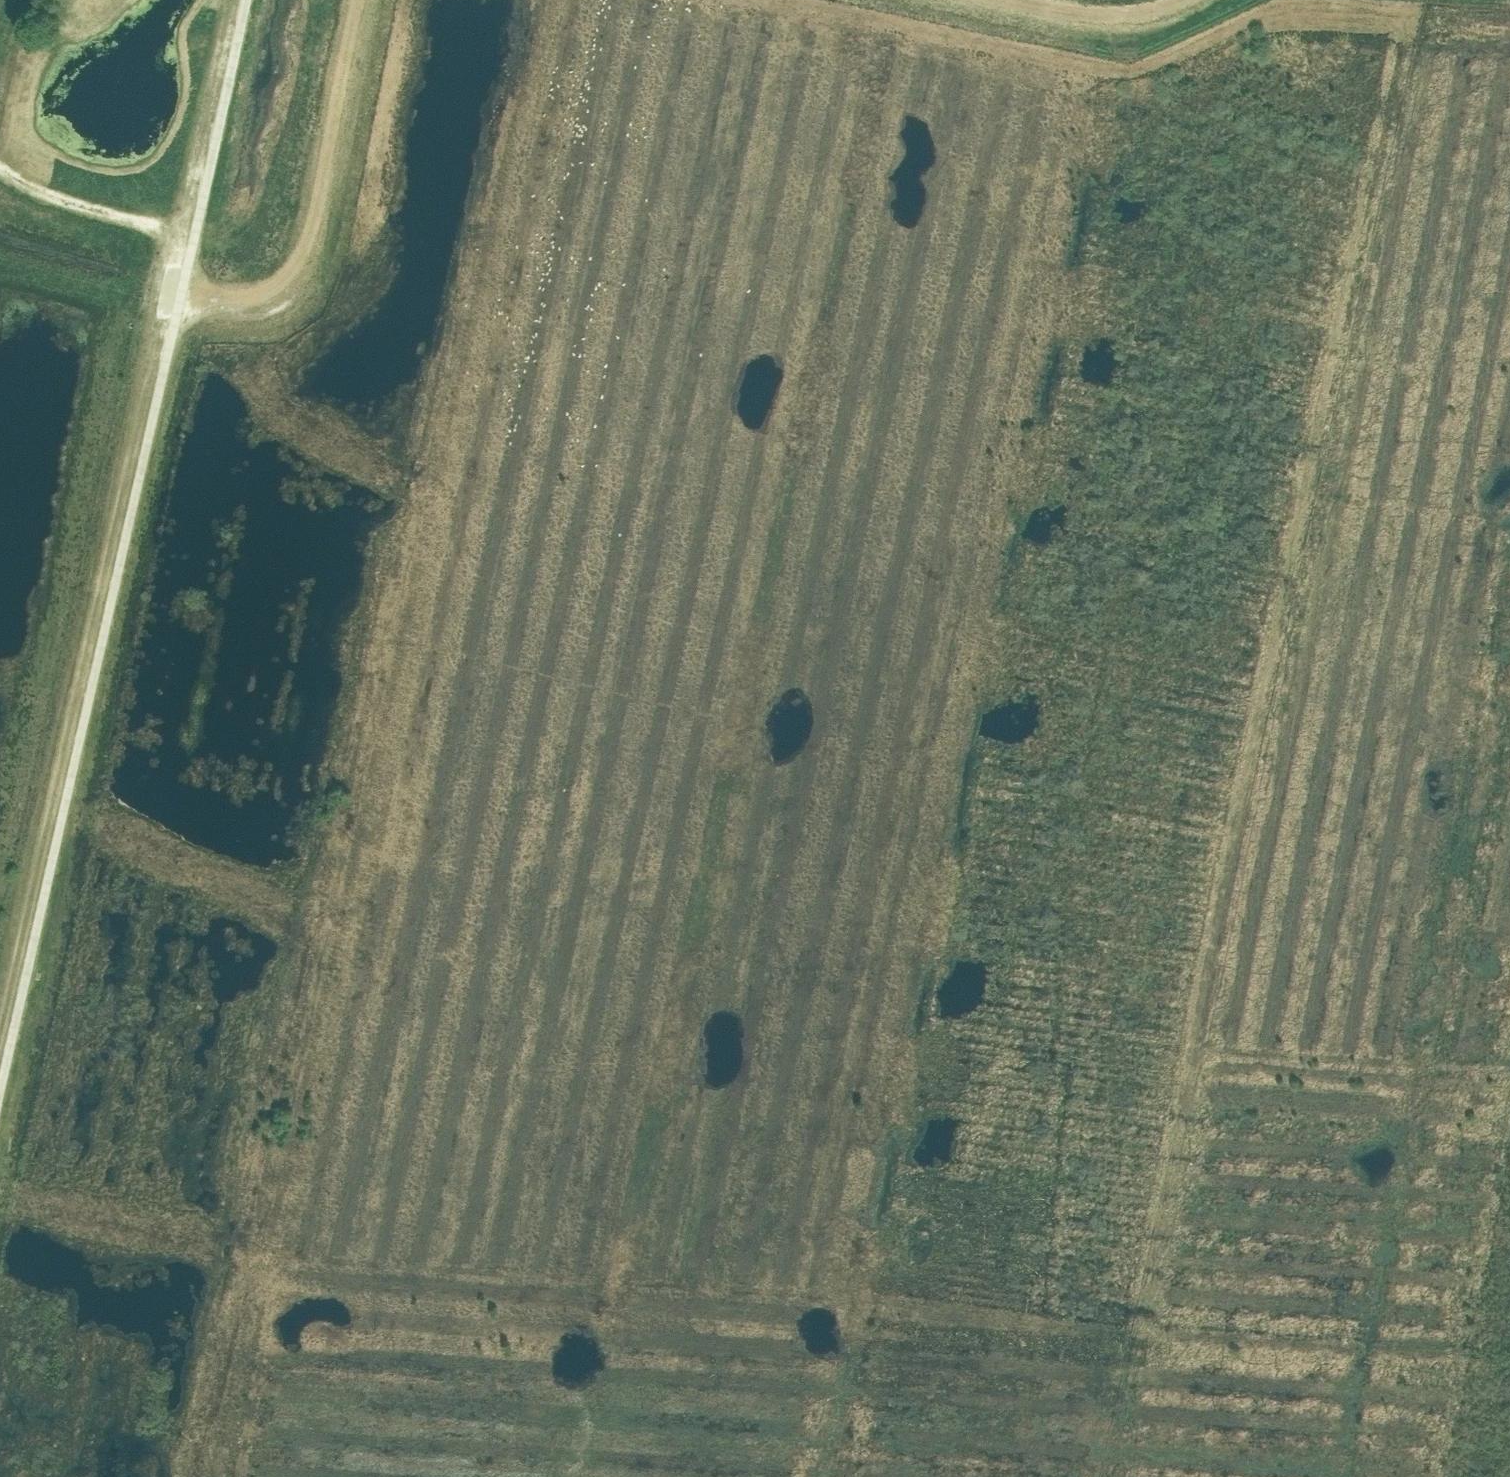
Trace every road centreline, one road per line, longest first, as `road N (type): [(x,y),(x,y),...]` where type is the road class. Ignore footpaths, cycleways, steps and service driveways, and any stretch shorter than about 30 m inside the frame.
road 1 (track): [(0,1018),(163,300)]
road 2 (track): [(361,0),(298,271),(235,308),(163,300)]
road 3 (track): [(179,233),(226,0)]
road 4 (track): [(1191,0),(1135,23),(1005,0)]

